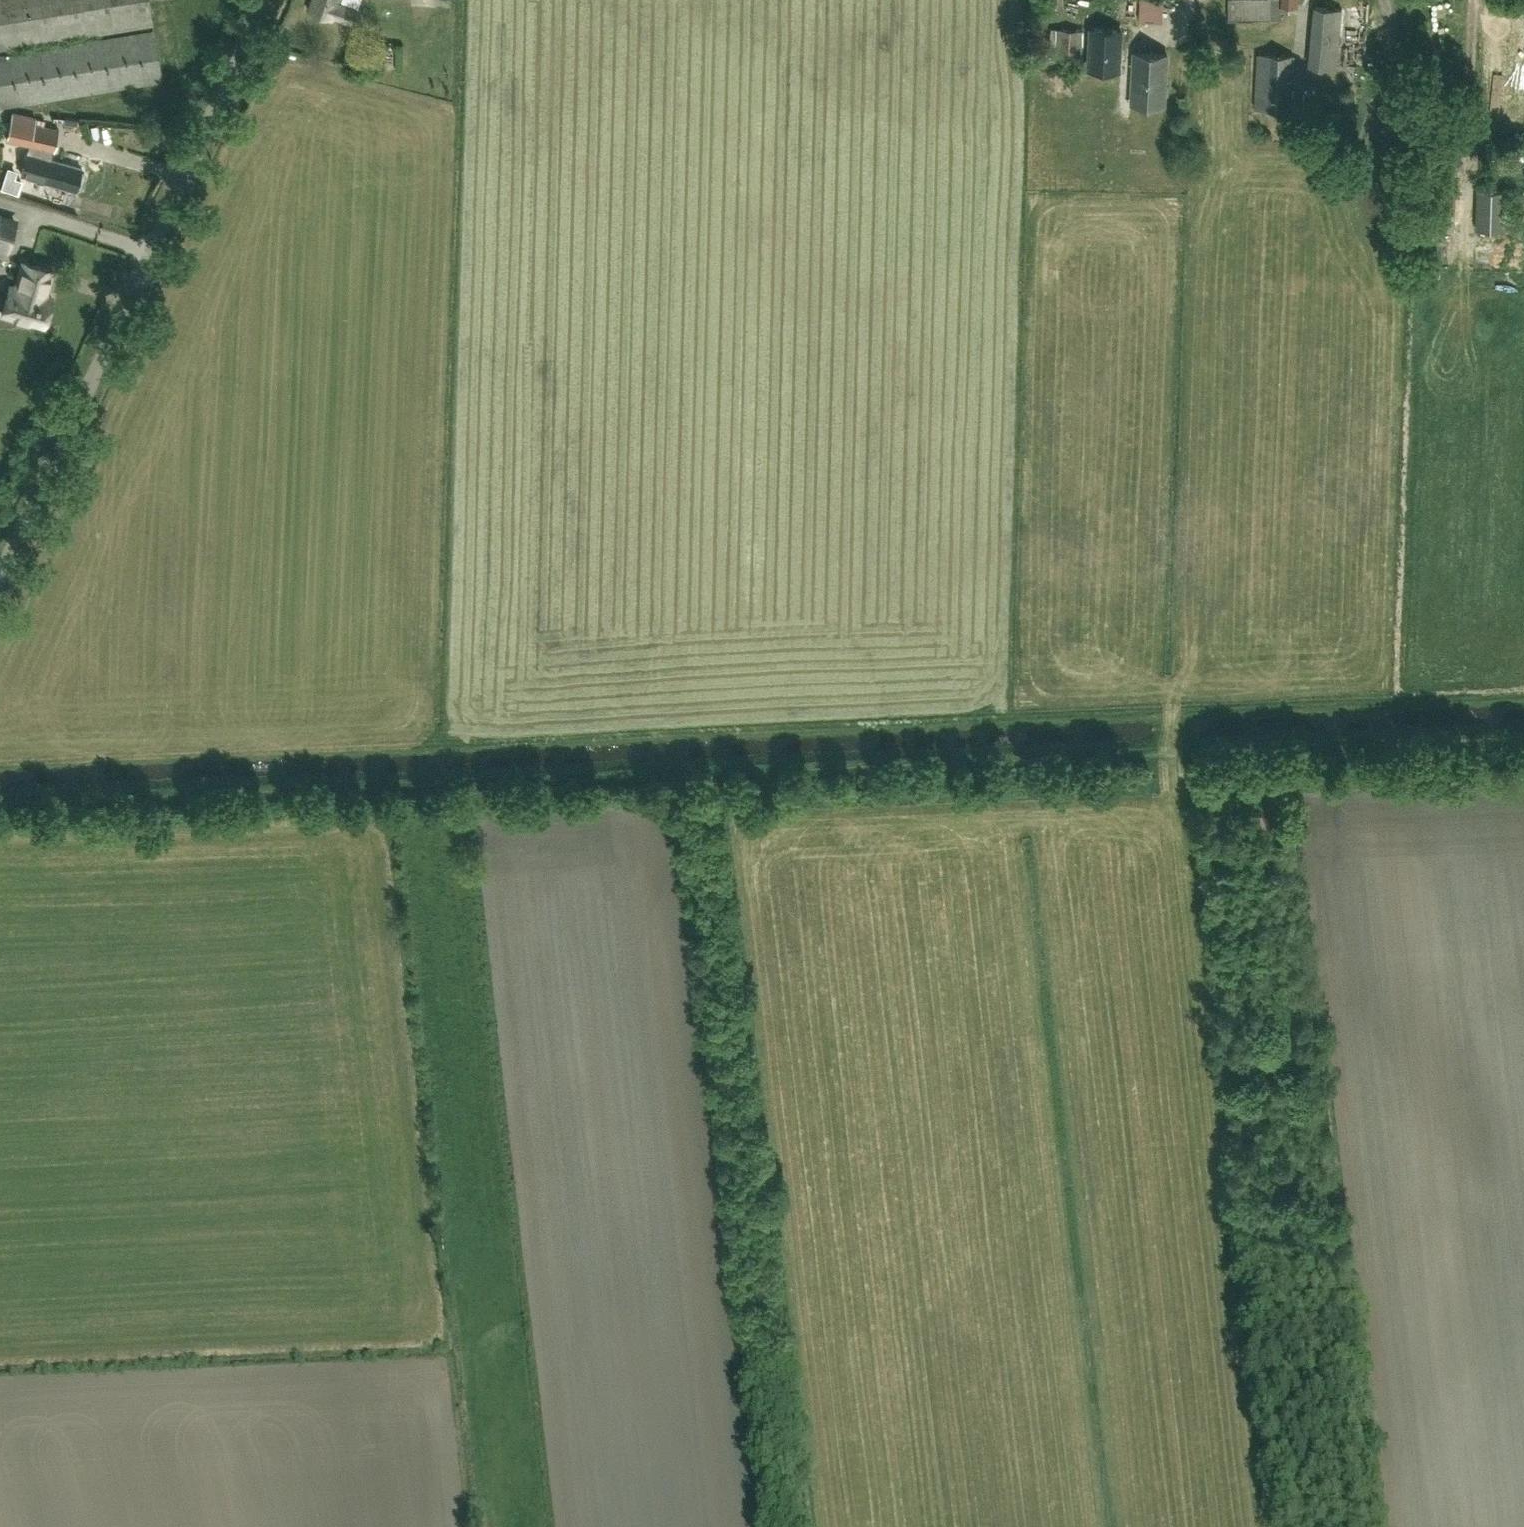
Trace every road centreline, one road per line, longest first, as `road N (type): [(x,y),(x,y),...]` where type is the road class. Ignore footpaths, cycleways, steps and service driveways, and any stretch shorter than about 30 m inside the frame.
road 1 (unclassified): [(0,579),(266,0)]

